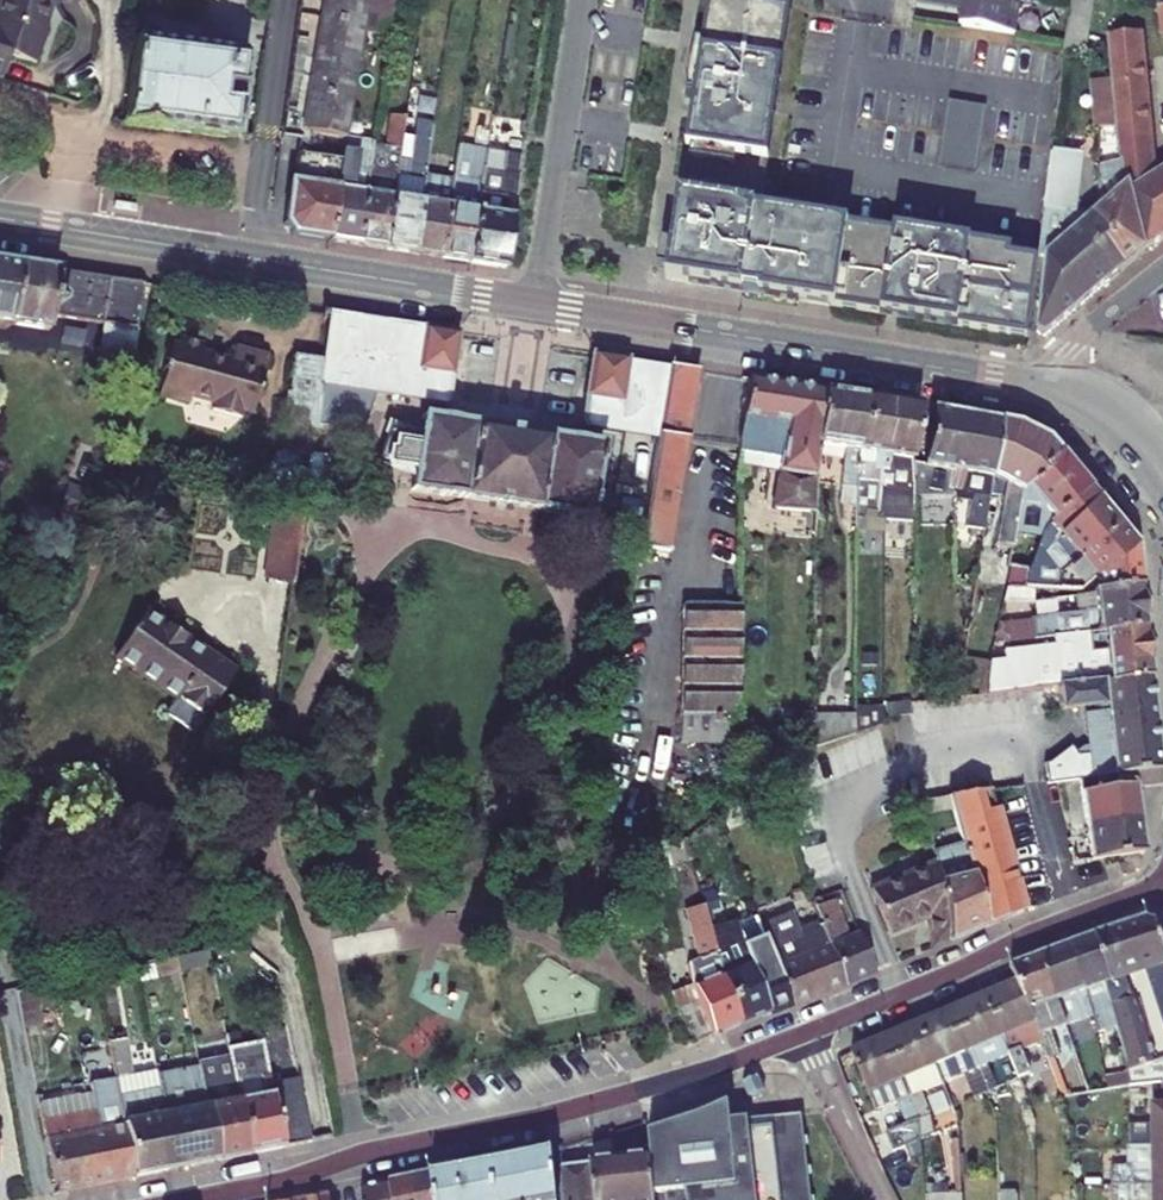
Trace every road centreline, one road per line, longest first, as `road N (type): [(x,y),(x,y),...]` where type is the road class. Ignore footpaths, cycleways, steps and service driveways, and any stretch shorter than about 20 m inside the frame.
road 1 (tertiary): [(805,1033),(568,1112),(187,1199)]
road 2 (secondary): [(0,218),(533,304)]
road 3 (secondary): [(533,304),(1052,388)]
road 4 (tertiary): [(1162,887),(1039,930),(805,1033)]
road 5 (residential): [(580,0),(533,304)]
road 6 (residential): [(805,1033),(888,1199)]
road 7 (residential): [(1162,268),(1084,335),(1052,388)]
road 8 (secondary): [(1052,388),(1111,413),(1162,478)]

